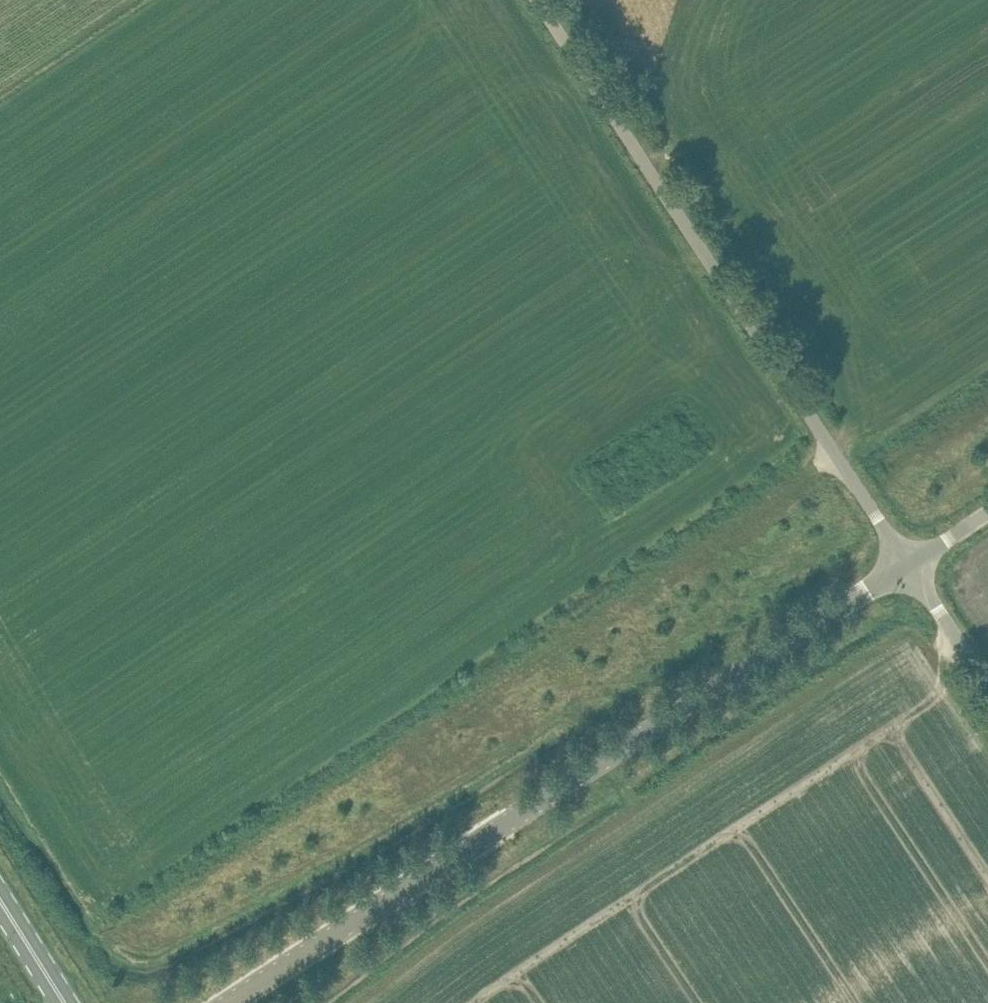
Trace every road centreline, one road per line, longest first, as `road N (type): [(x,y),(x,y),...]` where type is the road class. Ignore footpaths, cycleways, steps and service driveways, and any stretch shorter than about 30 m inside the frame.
road 1 (unclassified): [(911,564),(228,1002)]
road 2 (unclassified): [(911,564),(543,0)]
road 3 (unclassified): [(987,680),(911,564)]

